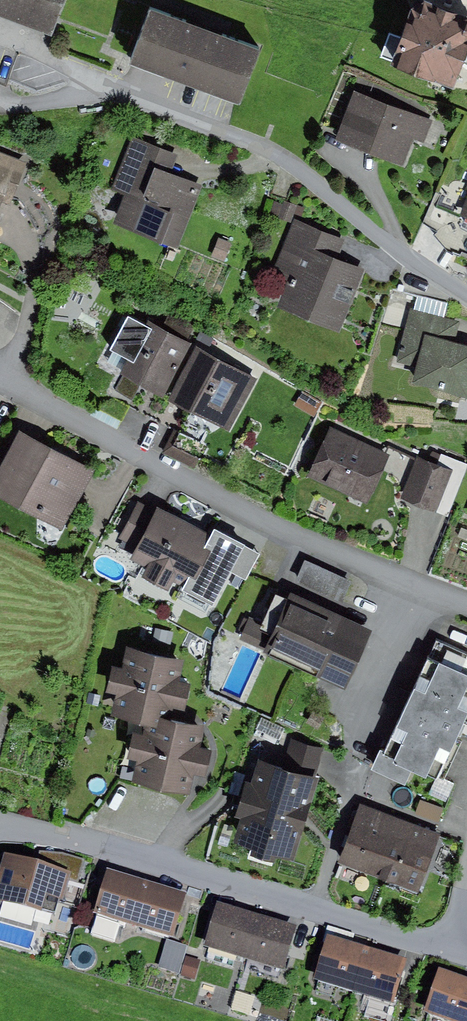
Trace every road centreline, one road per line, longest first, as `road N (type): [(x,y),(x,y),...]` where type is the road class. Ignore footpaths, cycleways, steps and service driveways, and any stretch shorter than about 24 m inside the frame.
road 1 (residential): [(466,297),(295,165),(0,38)]
road 2 (residential): [(466,607),(0,381)]
road 3 (residential): [(0,827),(64,837),(451,948)]

